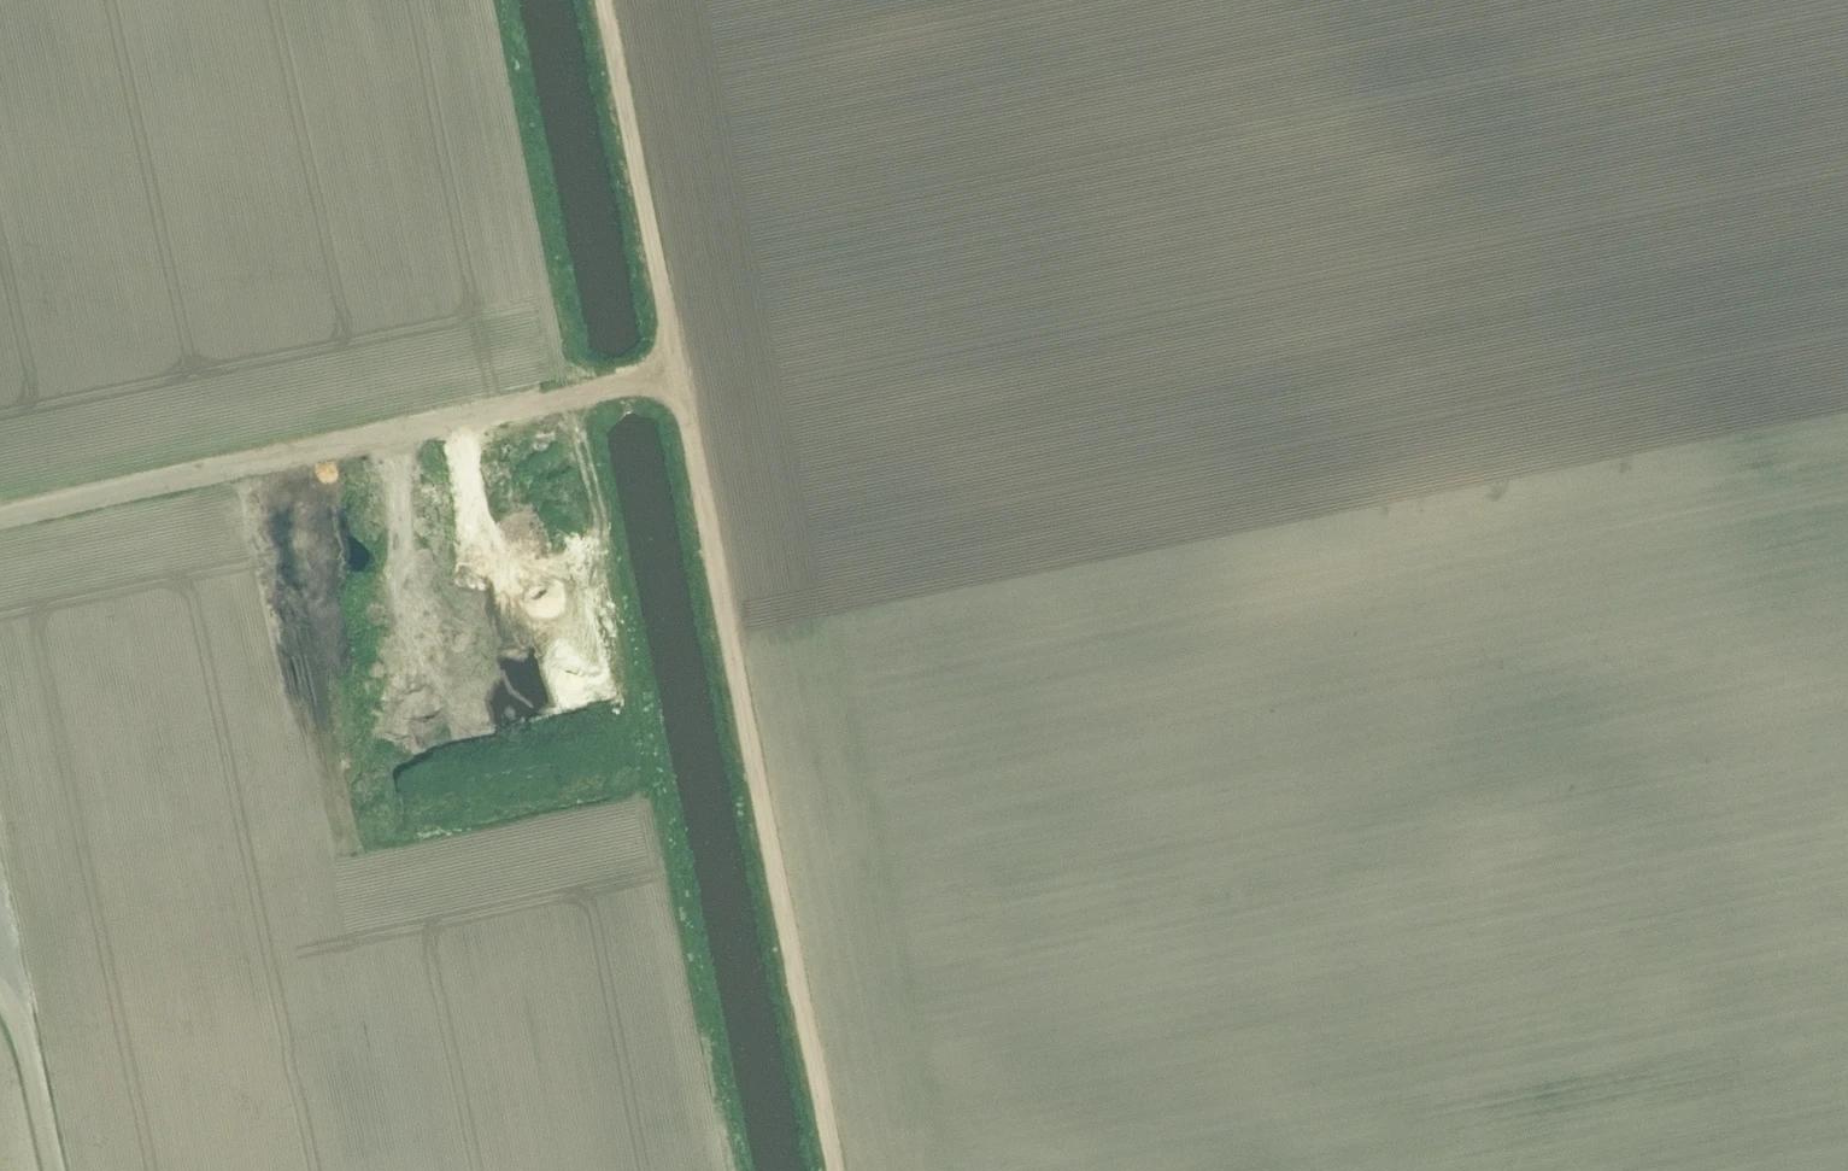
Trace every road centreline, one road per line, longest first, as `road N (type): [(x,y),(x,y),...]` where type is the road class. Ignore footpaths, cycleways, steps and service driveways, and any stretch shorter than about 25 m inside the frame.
road 1 (track): [(837,1170),(683,399),(667,388),(642,389),(0,520)]
road 2 (track): [(667,388),(673,349),(603,0)]
road 3 (unclassified): [(53,1170),(29,1058),(0,1003)]

